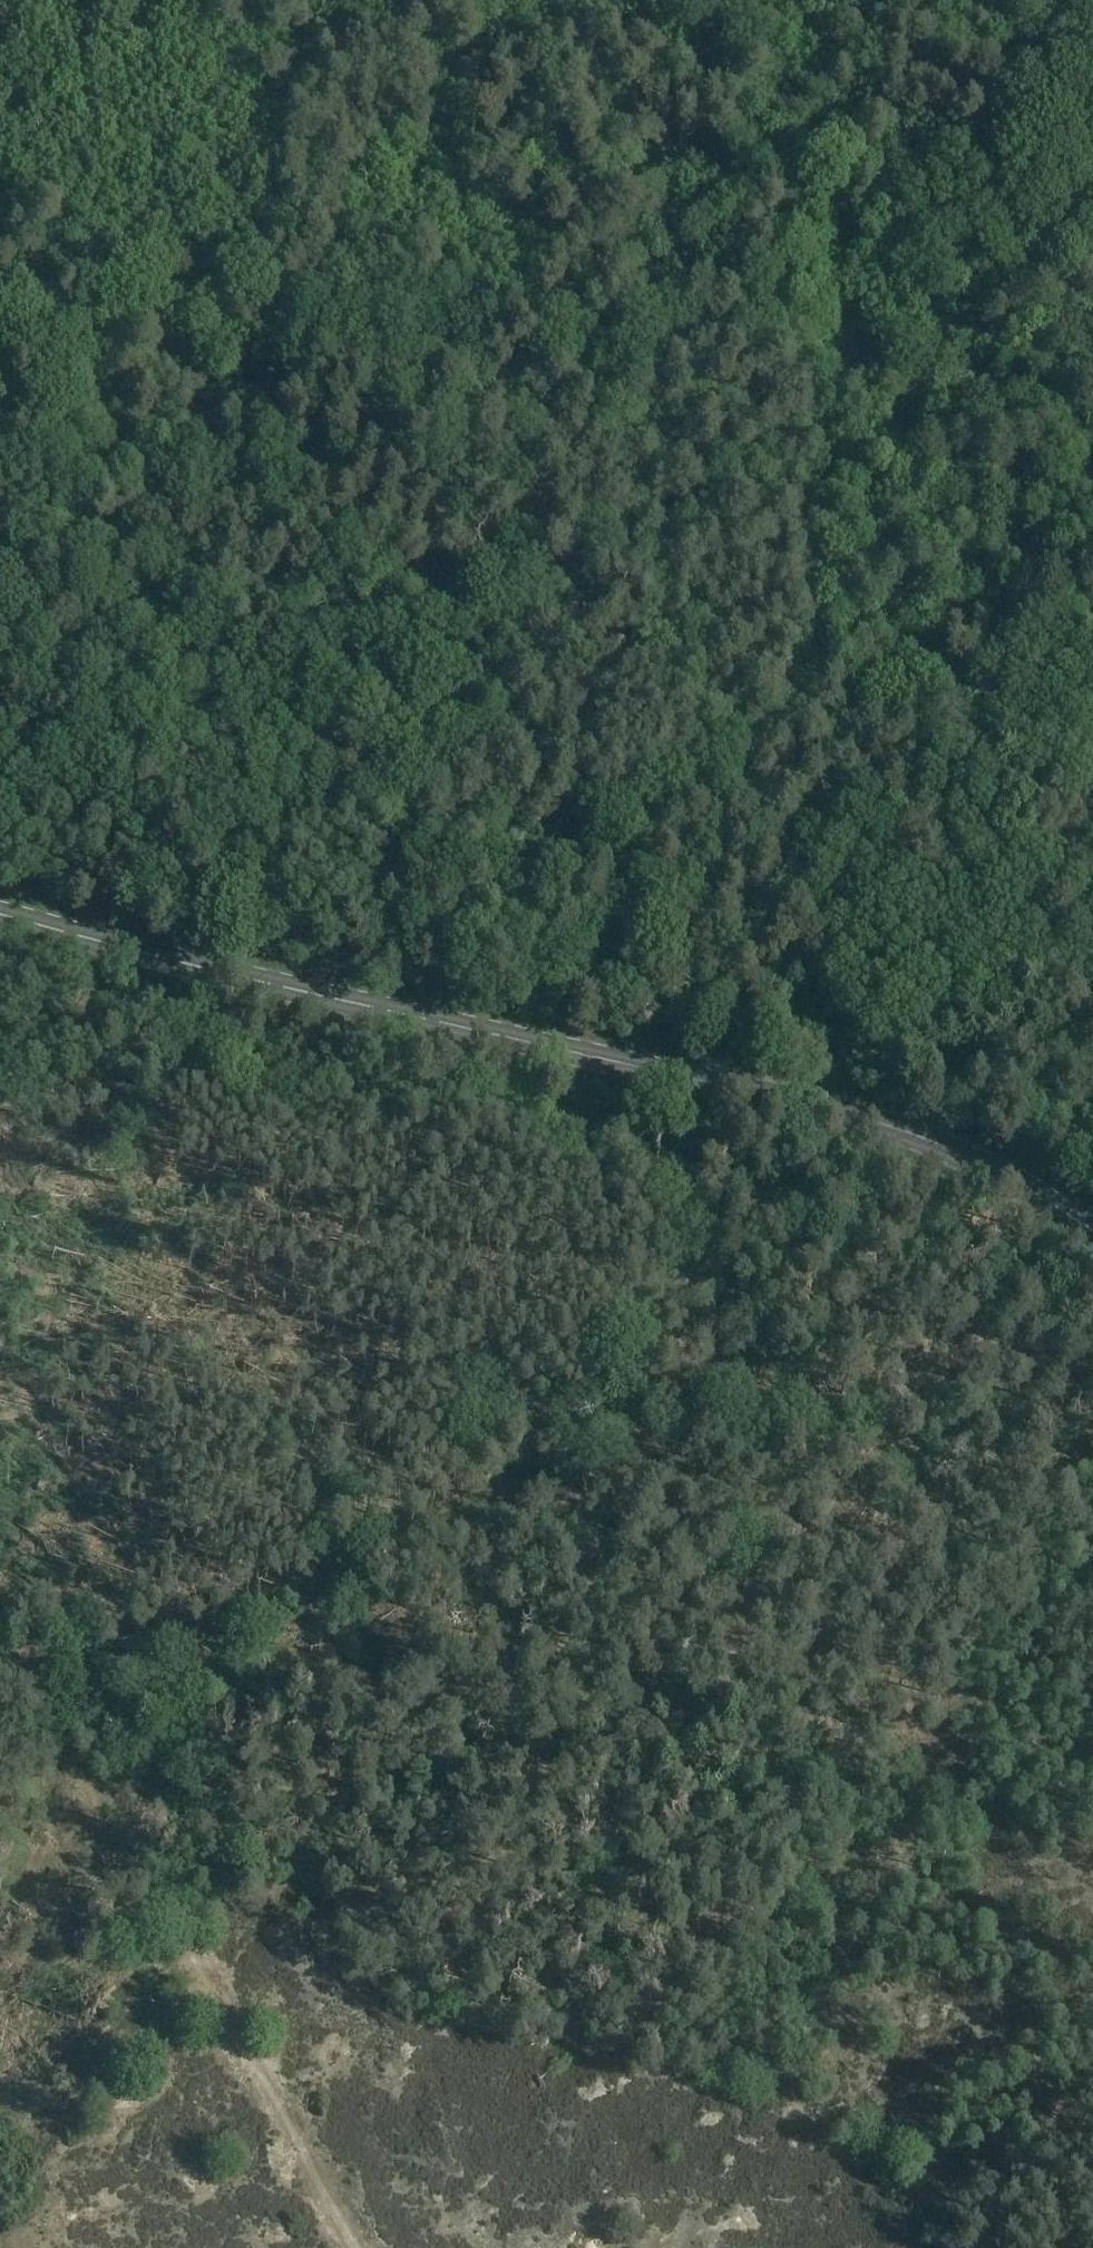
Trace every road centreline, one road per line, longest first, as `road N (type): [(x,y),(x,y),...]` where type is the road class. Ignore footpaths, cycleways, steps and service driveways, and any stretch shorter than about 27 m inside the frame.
road 1 (primary): [(1092,1232),(993,1169),(858,1118),(0,915)]
road 2 (track): [(0,1627),(362,2247)]

